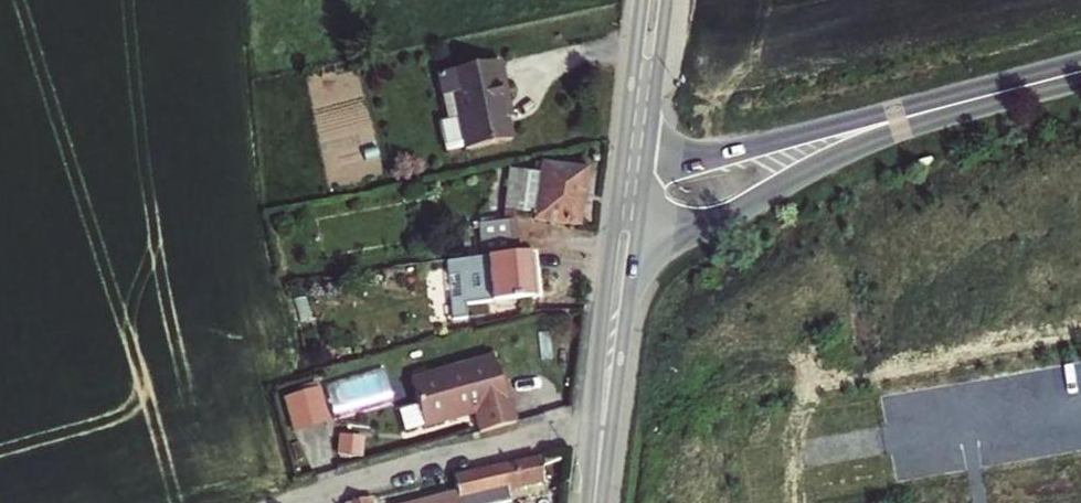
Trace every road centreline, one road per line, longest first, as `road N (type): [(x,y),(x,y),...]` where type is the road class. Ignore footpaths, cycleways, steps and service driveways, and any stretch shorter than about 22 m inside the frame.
road 1 (unclassified): [(630,200),(1080,72)]
road 2 (track): [(293,502),(605,416)]
road 3 (secondary): [(594,502),(630,200)]
road 4 (secondary): [(630,200),(655,0)]

